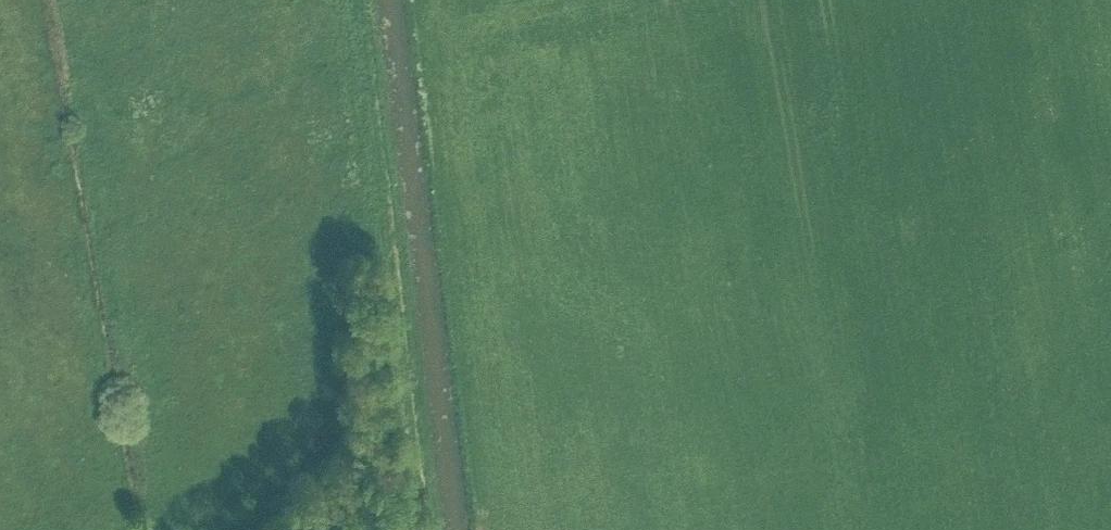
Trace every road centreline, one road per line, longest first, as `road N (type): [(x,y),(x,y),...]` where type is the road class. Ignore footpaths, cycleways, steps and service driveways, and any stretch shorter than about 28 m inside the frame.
road 1 (track): [(359,0),(423,529)]

